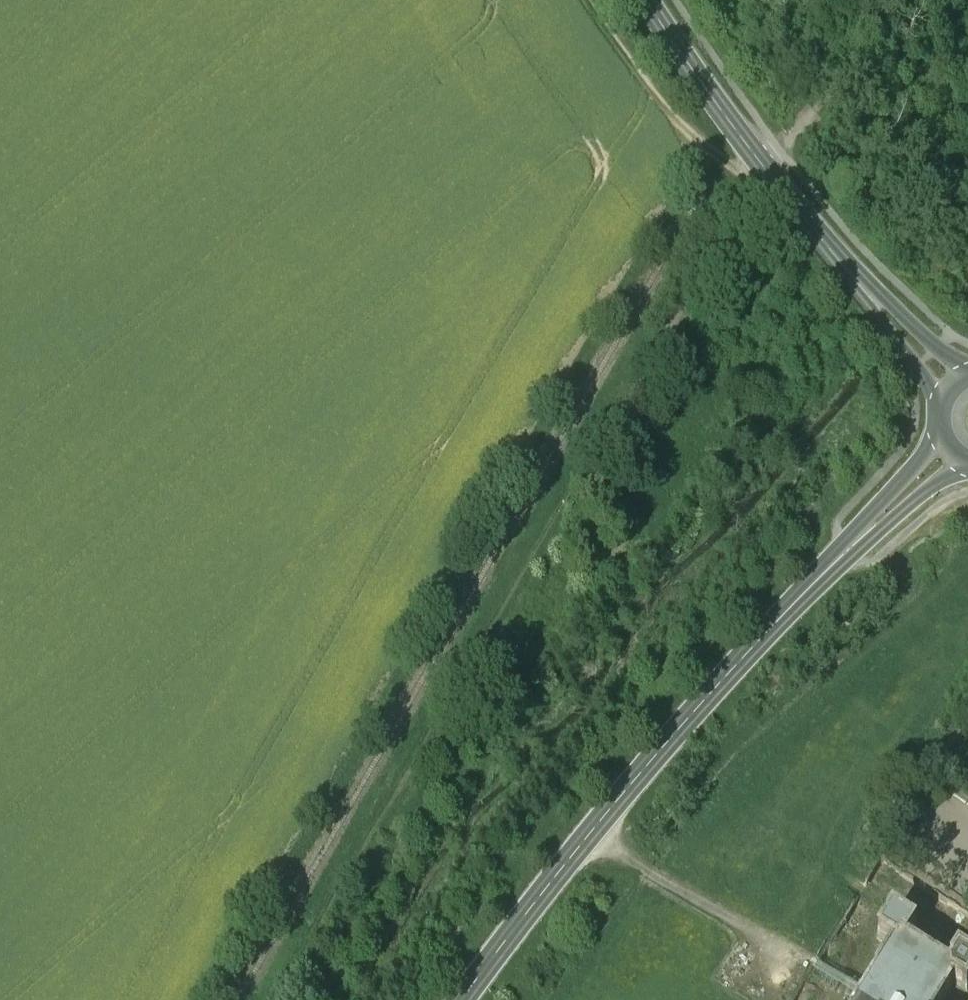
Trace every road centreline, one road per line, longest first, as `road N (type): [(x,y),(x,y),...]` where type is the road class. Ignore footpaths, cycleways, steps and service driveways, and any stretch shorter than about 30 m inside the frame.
road 1 (tertiary): [(842,555),(675,734),(464,999)]
road 2 (track): [(587,0),(694,142),(750,185),(796,143),(908,0)]
road 3 (secondary): [(877,308),(765,175),(645,0)]
road 4 (tertiary): [(943,435),(842,555)]
road 5 (tertiary): [(842,555),(967,465)]
road 6 (secondary): [(877,308),(941,416)]

